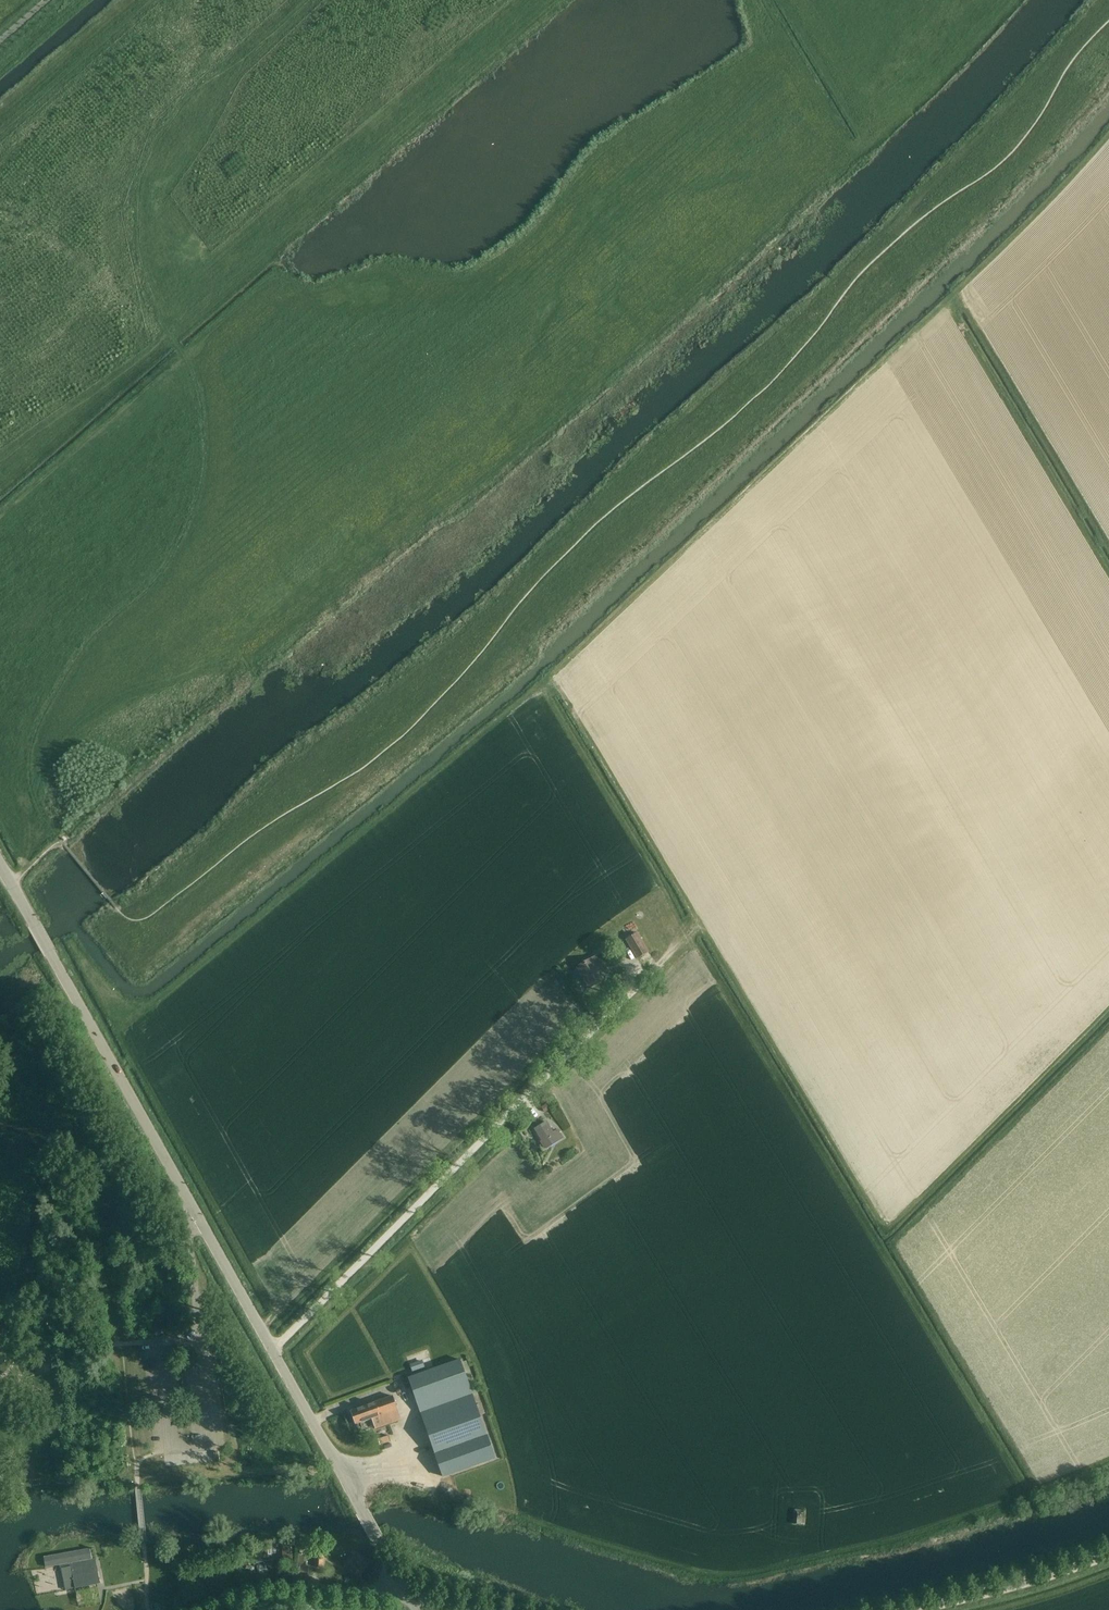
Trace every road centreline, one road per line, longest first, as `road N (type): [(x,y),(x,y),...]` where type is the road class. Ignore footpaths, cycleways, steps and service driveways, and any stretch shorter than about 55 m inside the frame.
road 1 (tertiary): [(406,1597),(0,864)]
road 2 (track): [(138,1482),(103,1164),(0,1123)]
road 3 (track): [(158,1345),(19,1351),(45,1138)]
road 4 (residential): [(194,1609),(274,1588),(406,1597)]
road 5 (unclassified): [(914,1609),(1108,1554)]
road 6 (track): [(336,1465),(138,1482)]
road 7 (track): [(392,1609),(293,1598),(236,1609)]
road 8 (track): [(151,1609),(138,1482)]

